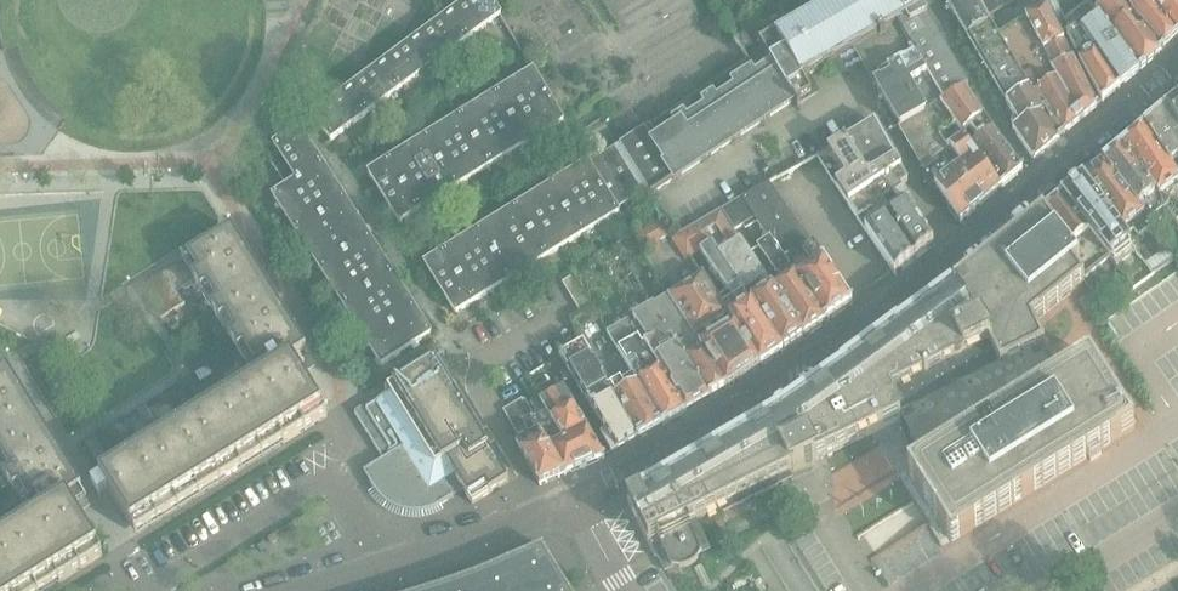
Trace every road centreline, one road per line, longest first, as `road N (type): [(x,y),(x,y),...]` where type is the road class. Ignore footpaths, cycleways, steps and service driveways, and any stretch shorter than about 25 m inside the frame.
road 1 (residential): [(572,502),(734,409),(879,306),(1177,60)]
road 2 (residential): [(572,502),(296,590)]

